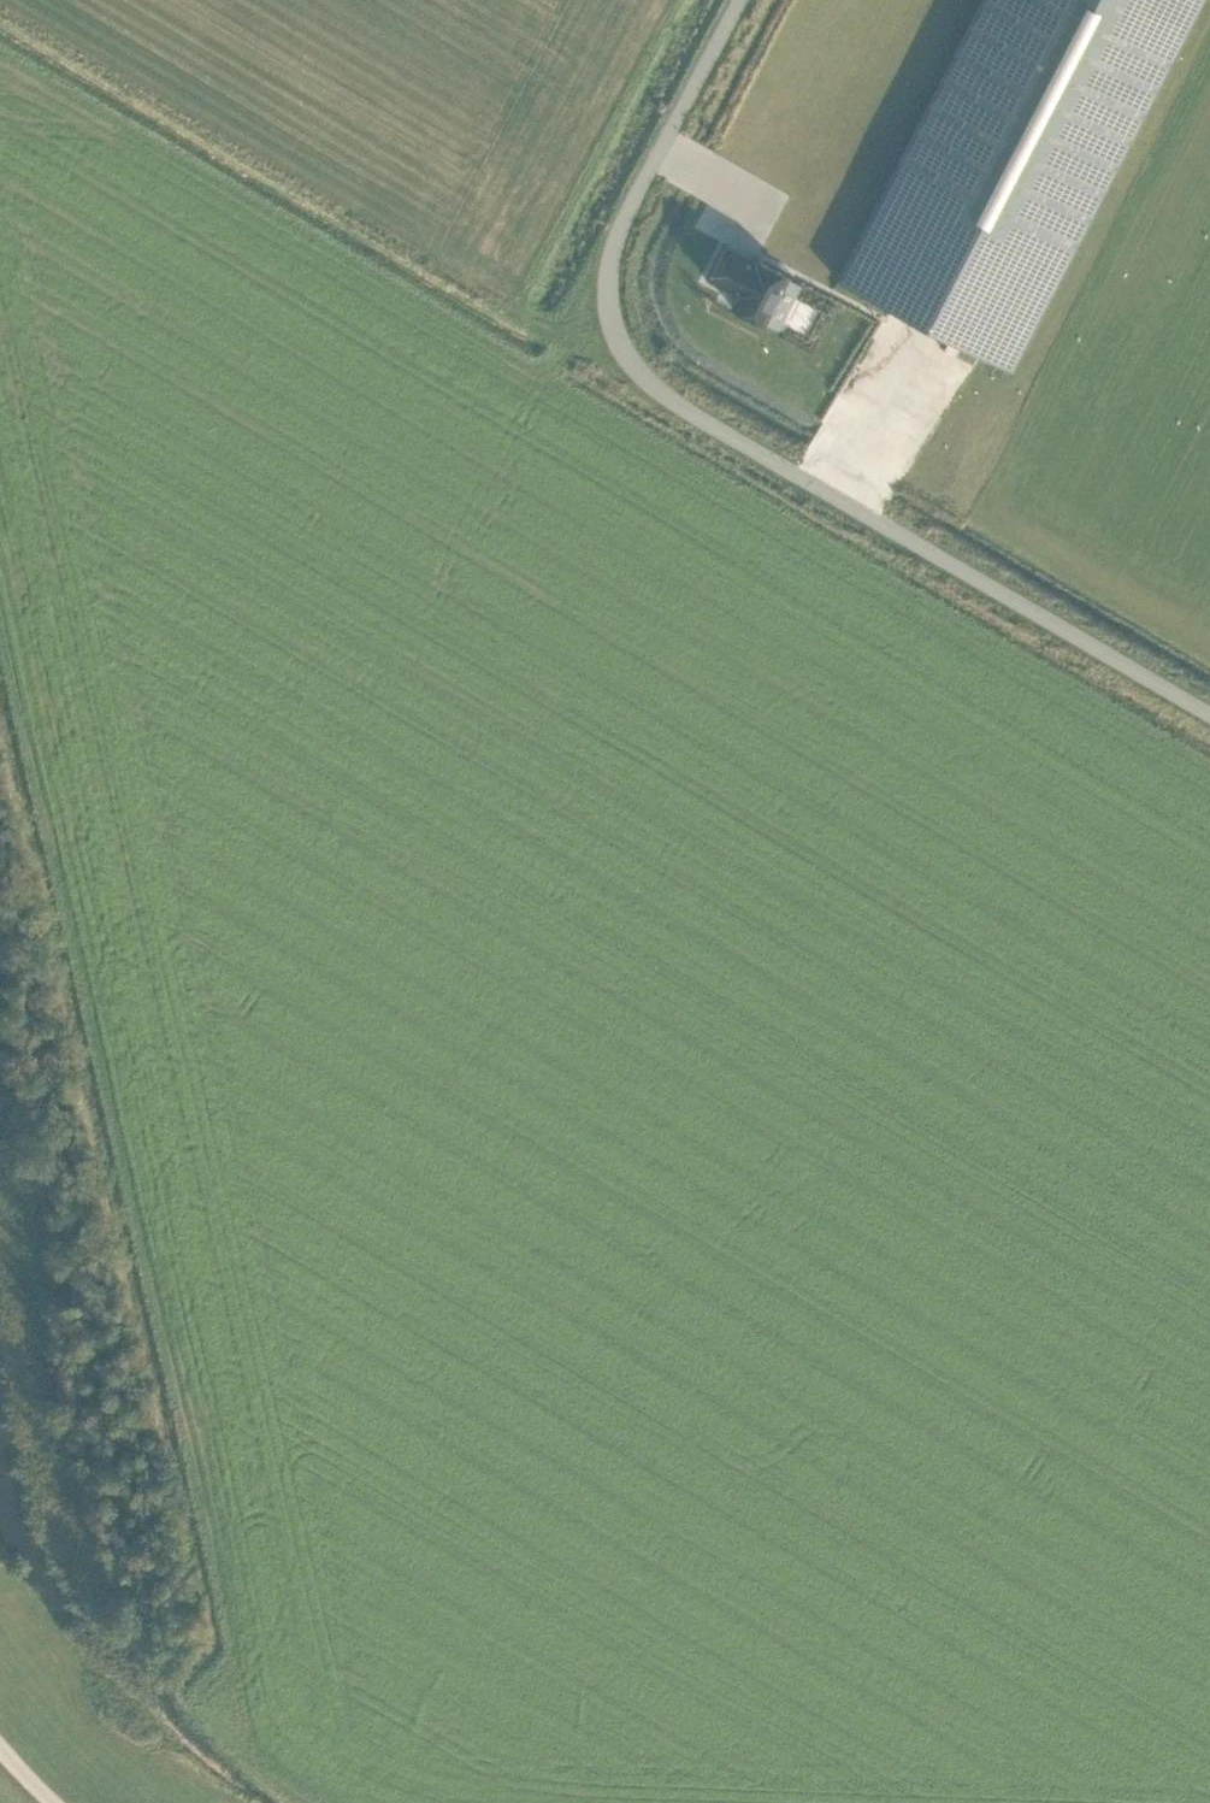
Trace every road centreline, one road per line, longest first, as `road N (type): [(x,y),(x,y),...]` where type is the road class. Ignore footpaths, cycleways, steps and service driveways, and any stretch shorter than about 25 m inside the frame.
road 1 (tertiary): [(1209,711),(663,391),(635,366),(618,337),(611,247),(739,0)]

